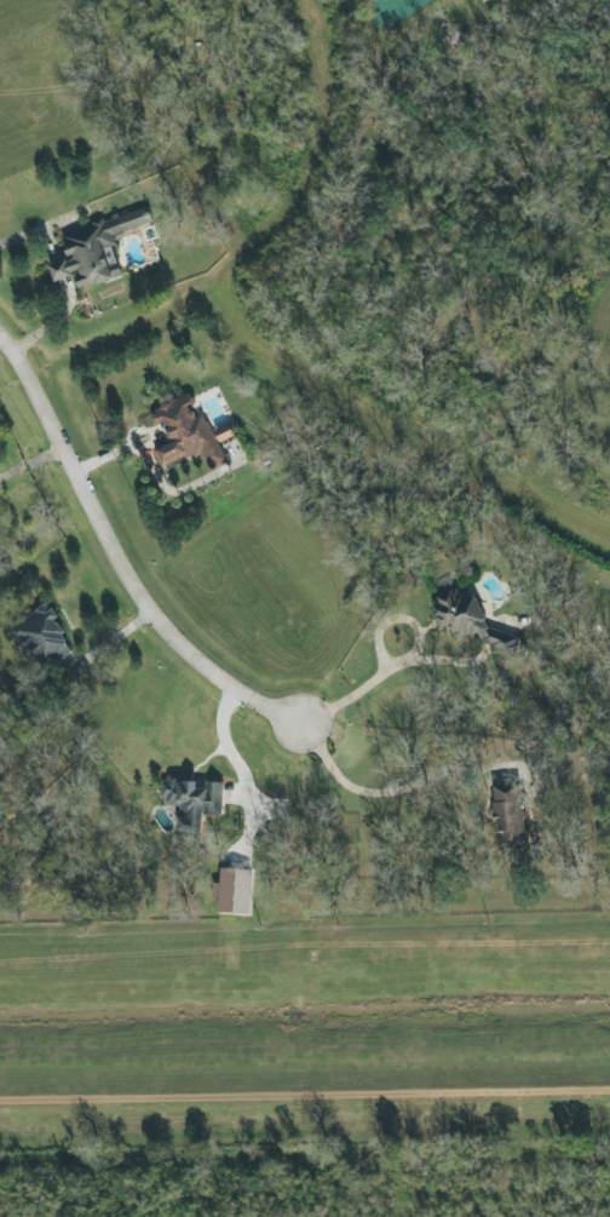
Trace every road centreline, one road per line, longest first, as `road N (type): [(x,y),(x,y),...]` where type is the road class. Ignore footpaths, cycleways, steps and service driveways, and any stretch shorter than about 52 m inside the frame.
road 1 (residential): [(0,335),(149,610),(190,654),(307,730)]

